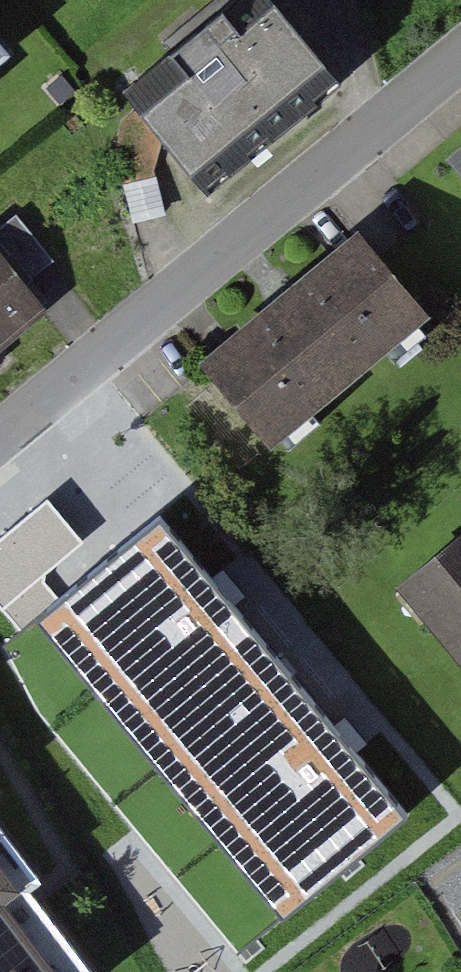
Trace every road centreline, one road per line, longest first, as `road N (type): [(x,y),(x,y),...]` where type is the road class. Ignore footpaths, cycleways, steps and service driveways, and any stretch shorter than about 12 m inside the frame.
road 1 (residential): [(0,436),(460,63)]

